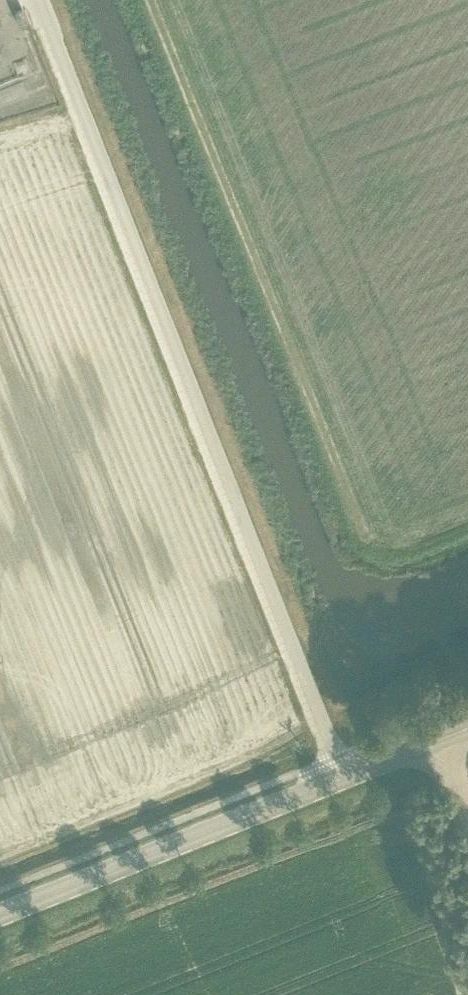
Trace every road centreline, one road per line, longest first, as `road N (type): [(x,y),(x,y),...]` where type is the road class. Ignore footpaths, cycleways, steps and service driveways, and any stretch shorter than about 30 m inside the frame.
road 1 (unclassified): [(345,776),(40,0)]
road 2 (tertiary): [(345,776),(0,914)]
road 3 (tertiary): [(467,728),(345,776)]

